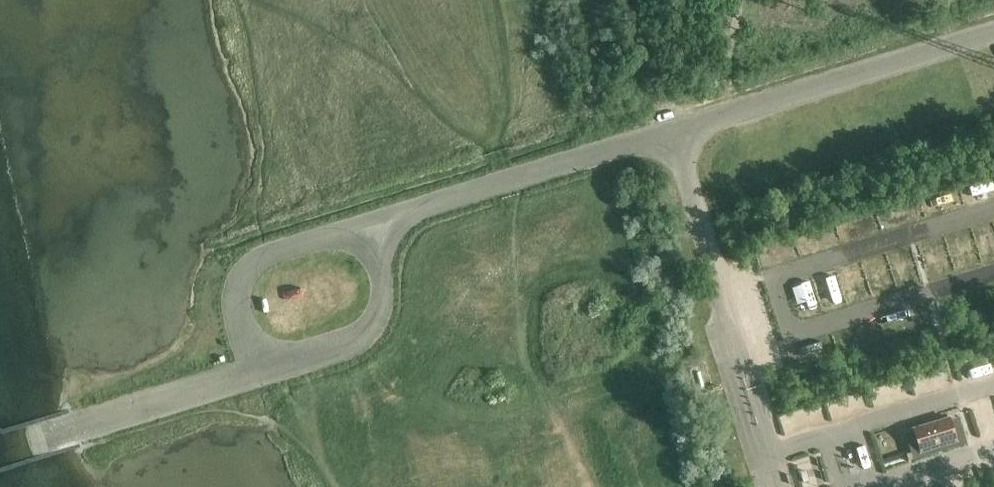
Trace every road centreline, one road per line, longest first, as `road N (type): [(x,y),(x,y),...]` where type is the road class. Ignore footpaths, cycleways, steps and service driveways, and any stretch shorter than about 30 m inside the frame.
road 1 (unclassified): [(993,31),(677,133)]
road 2 (unclassified): [(251,267),(239,288),(243,323),(267,367),(326,350),(369,328),(381,307),(374,224)]
road 3 (unclassified): [(374,224),(677,133)]
road 4 (unclassified): [(251,267),(374,224)]

